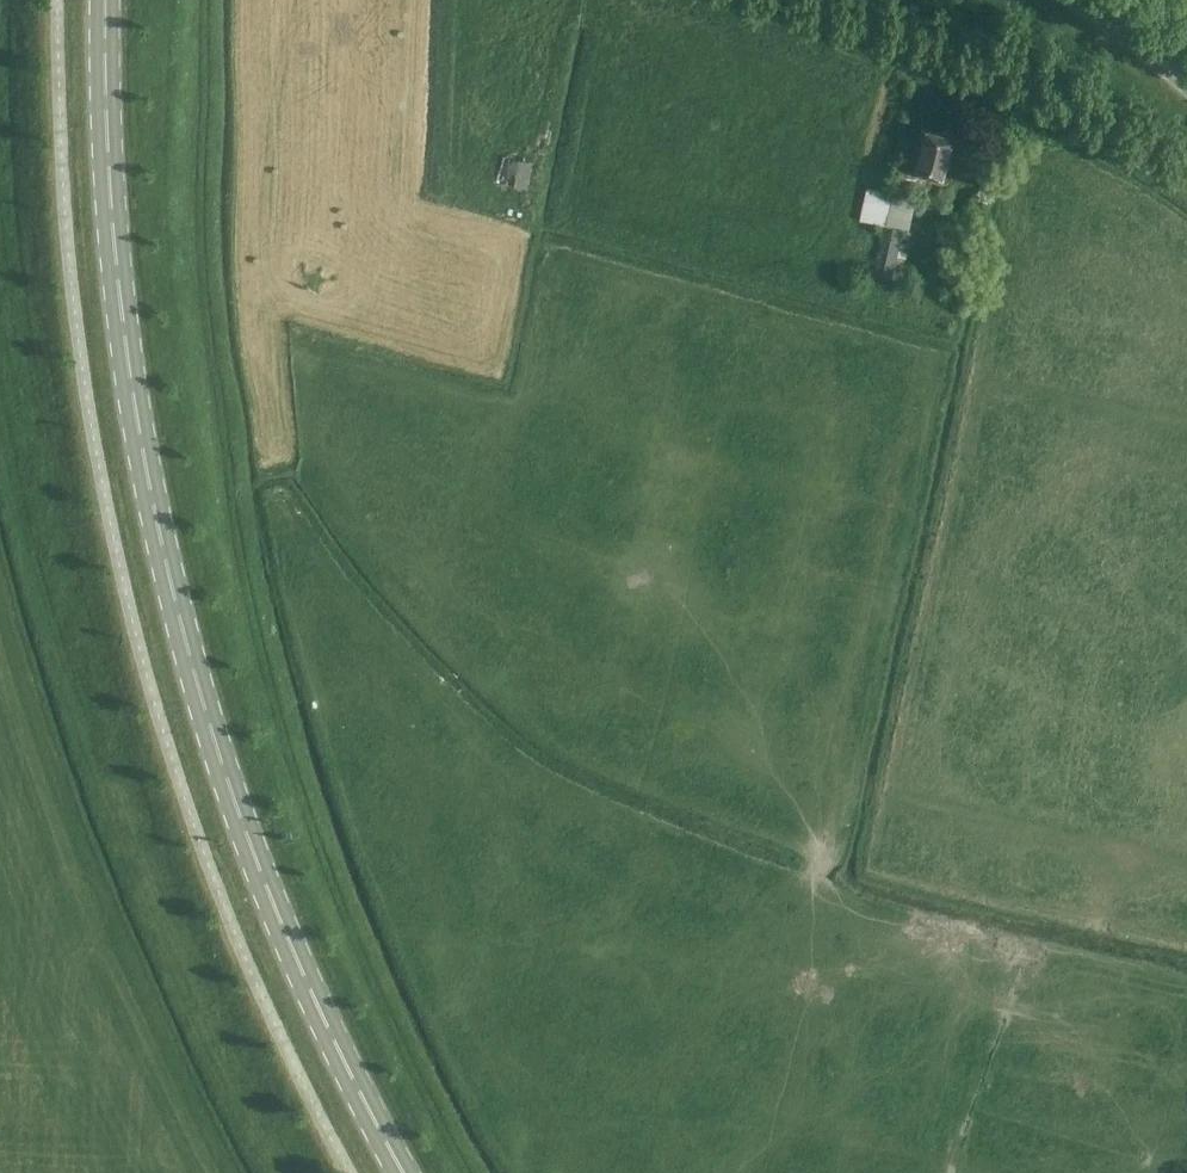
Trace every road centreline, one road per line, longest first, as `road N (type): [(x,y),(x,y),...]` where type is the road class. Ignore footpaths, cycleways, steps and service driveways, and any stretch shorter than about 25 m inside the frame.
road 1 (secondary): [(397,1172),(306,992),(187,657),(127,363),(106,0)]
road 2 (unclassified): [(1186,78),(1087,0)]

